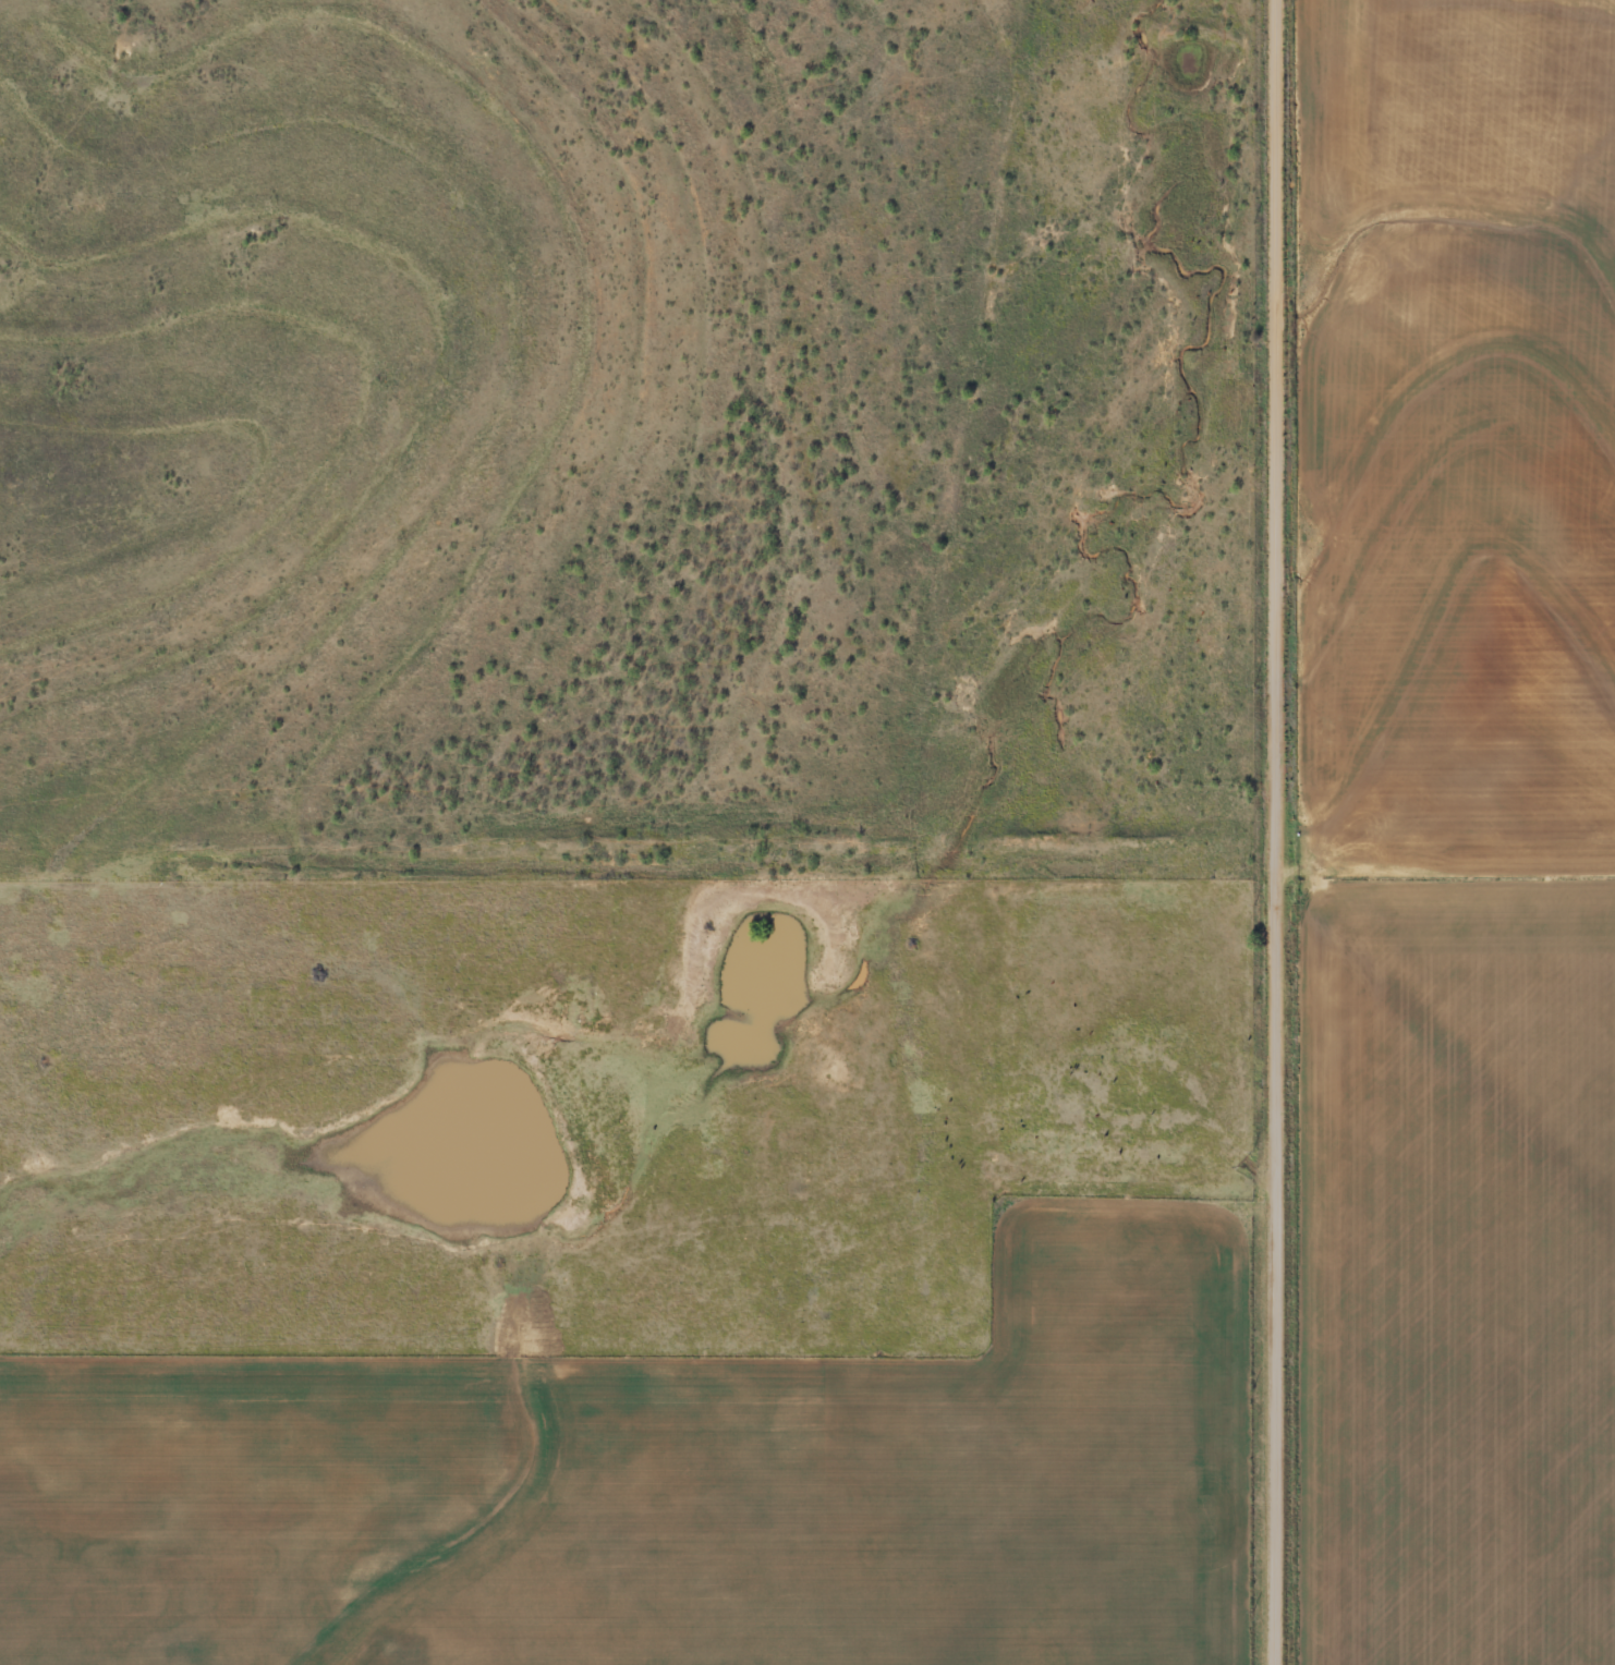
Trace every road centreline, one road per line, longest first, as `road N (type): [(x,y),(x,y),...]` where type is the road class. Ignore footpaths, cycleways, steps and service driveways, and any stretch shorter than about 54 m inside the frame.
road 1 (residential): [(1285,1664),(1308,0)]

